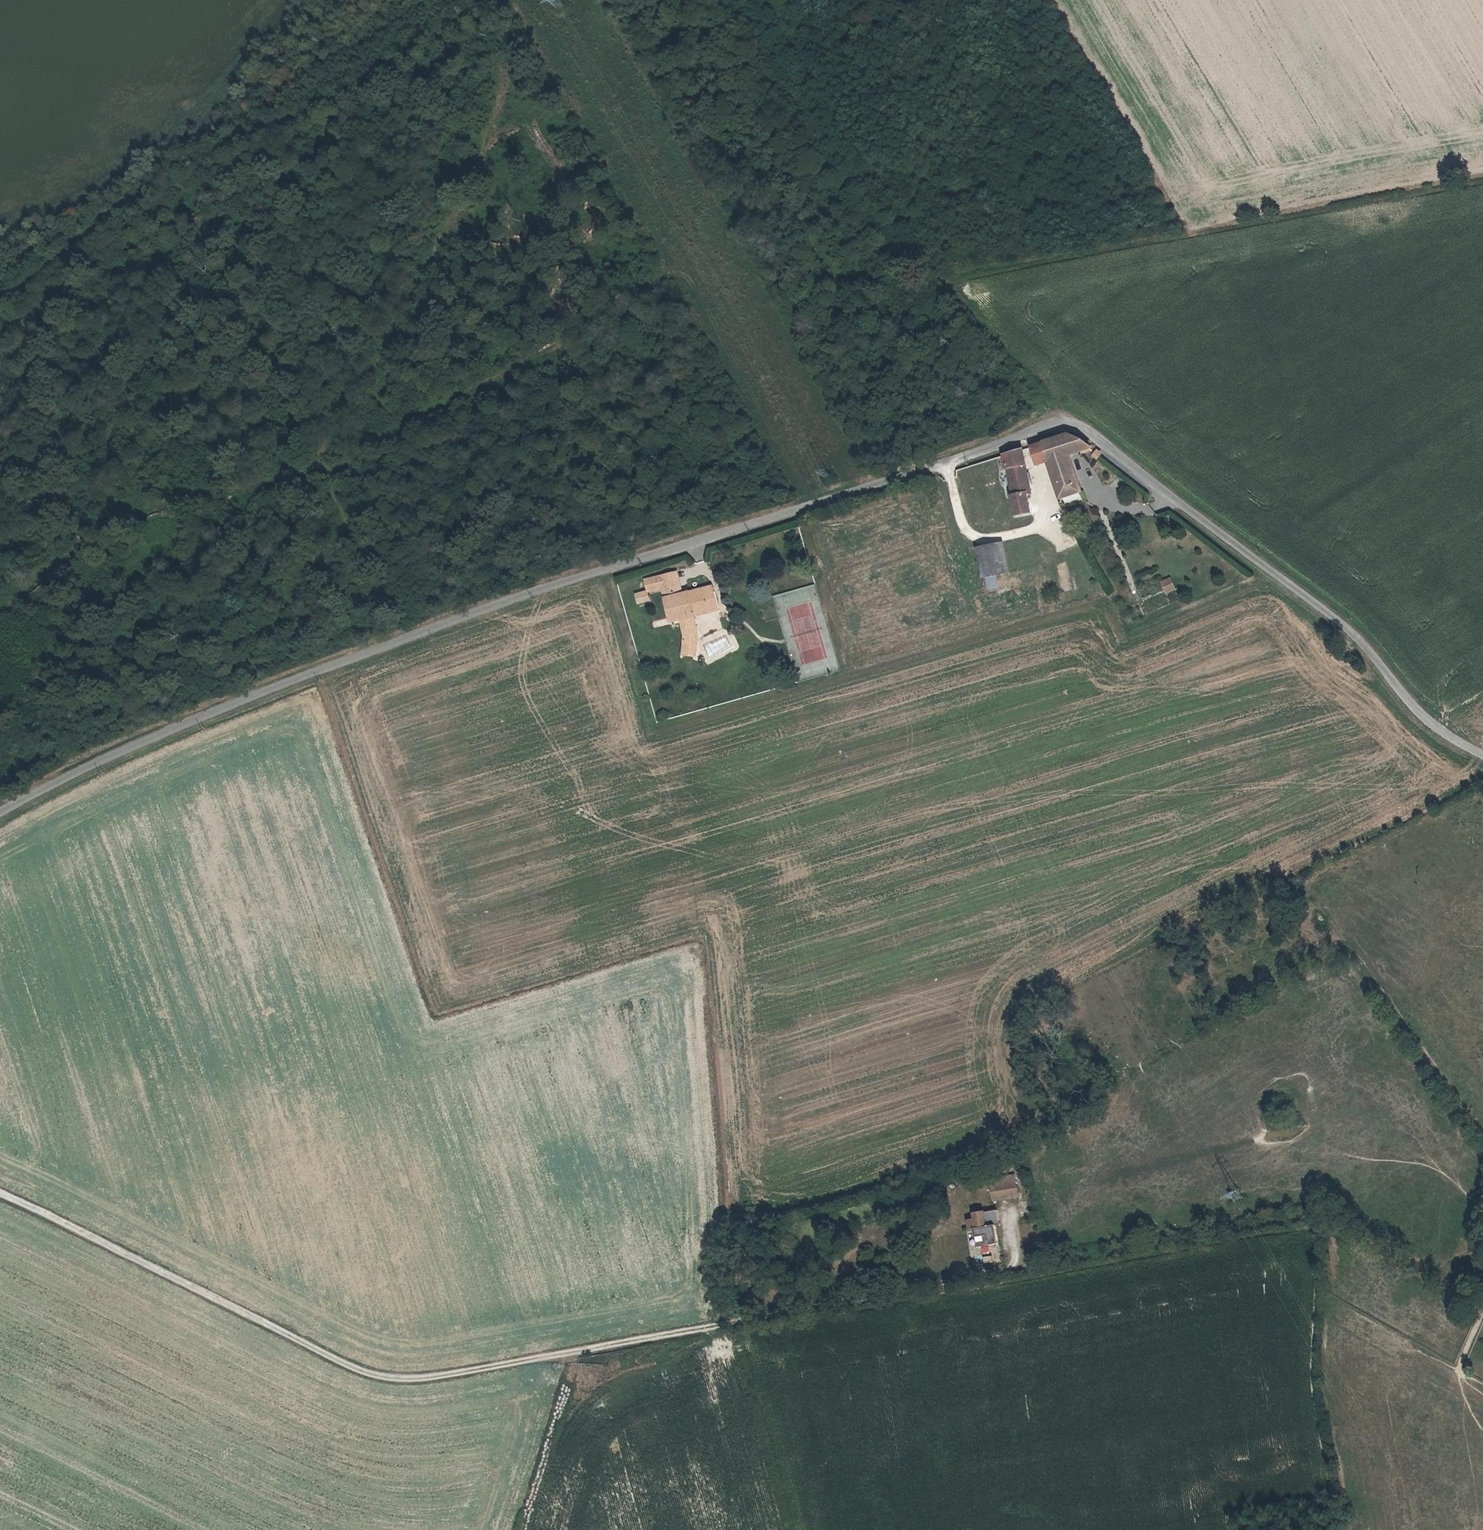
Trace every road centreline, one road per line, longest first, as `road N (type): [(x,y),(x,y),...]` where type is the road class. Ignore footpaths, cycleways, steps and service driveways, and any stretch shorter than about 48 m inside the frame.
road 1 (unclassified): [(1482,759),(1437,728),(1357,637),(1279,576),(1104,445),(1056,425),(330,669),(153,739),(0,816)]
road 2 (track): [(1471,1333),(1345,1233),(1320,1229),(404,1383),(326,1360),(0,1195)]
road 3 (track): [(499,0),(325,107),(150,191),(78,237),(0,309)]

